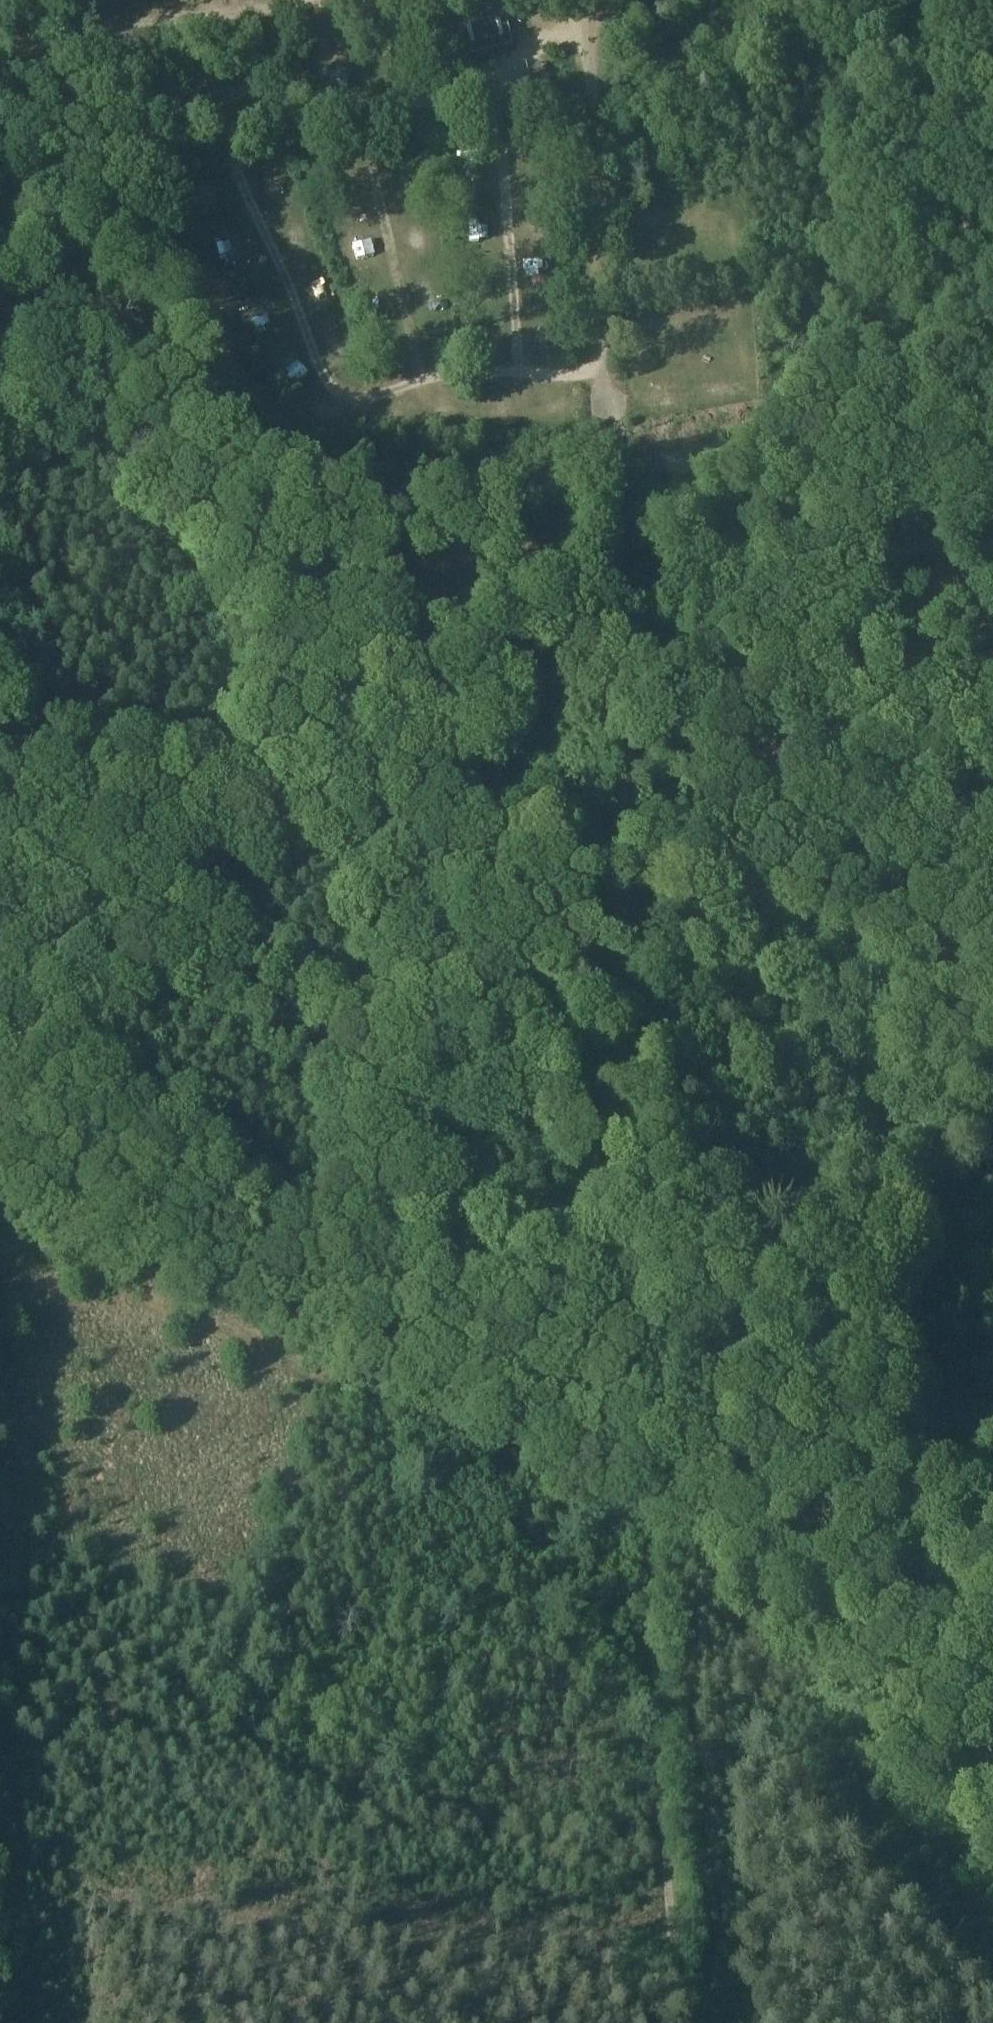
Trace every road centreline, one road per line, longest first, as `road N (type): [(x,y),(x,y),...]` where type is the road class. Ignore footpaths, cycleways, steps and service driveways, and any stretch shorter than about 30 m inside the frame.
road 1 (track): [(992,351),(943,0)]

